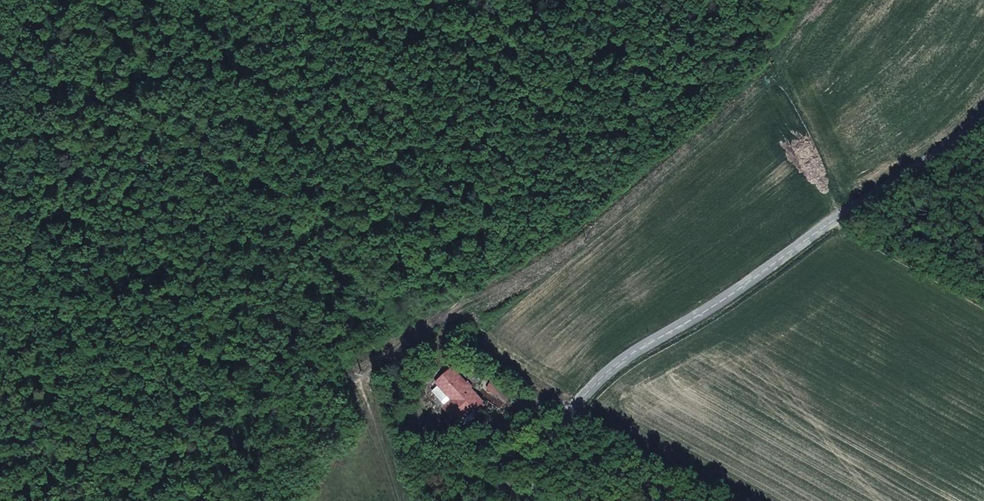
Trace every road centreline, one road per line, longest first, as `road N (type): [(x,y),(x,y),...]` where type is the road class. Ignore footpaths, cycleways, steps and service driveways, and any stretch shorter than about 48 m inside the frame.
road 1 (track): [(228,500),(360,380),(402,355),(500,259),(579,207),(695,87),(767,42),(789,0)]
road 2 (unclassified): [(541,500),(545,474),(605,368),(761,281),(954,140),(983,103)]
road 3 (track): [(500,259),(492,180),(471,151),(342,58),(288,0)]
road 4 (track): [(360,380),(399,500)]

